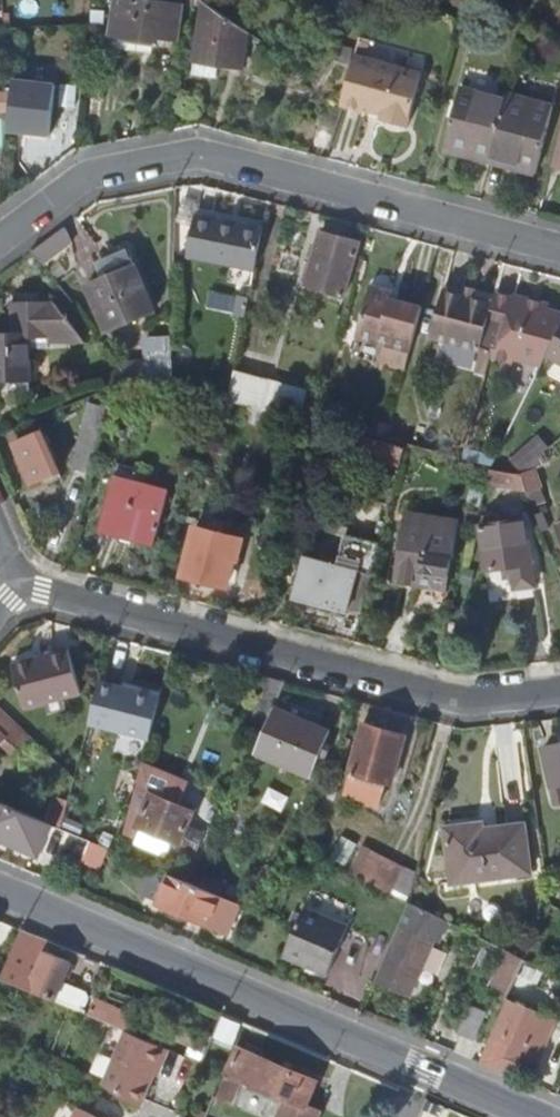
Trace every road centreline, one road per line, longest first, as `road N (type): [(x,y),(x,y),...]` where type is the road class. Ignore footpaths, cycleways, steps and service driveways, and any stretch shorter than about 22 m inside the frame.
road 1 (residential): [(559,250),(200,151),(87,177),(0,242)]
road 2 (residential): [(559,689),(465,700),(18,587)]
road 3 (residential): [(0,890),(428,1070)]
road 4 (residential): [(428,1070),(539,1116)]

